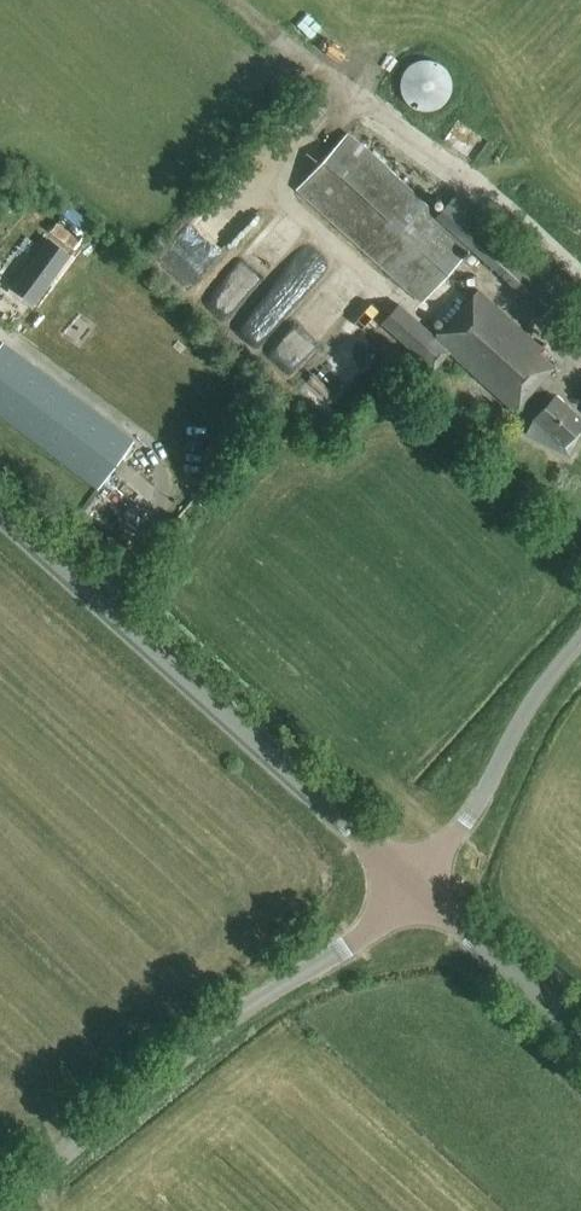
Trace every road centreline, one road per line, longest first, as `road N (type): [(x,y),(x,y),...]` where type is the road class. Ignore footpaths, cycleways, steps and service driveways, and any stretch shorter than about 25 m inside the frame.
road 1 (tertiary): [(419,890),(0,519)]
road 2 (unclassified): [(4,1210),(249,1013),(419,890)]
road 3 (unclassified): [(419,890),(580,646)]
road 4 (tertiary): [(580,1040),(419,890)]

